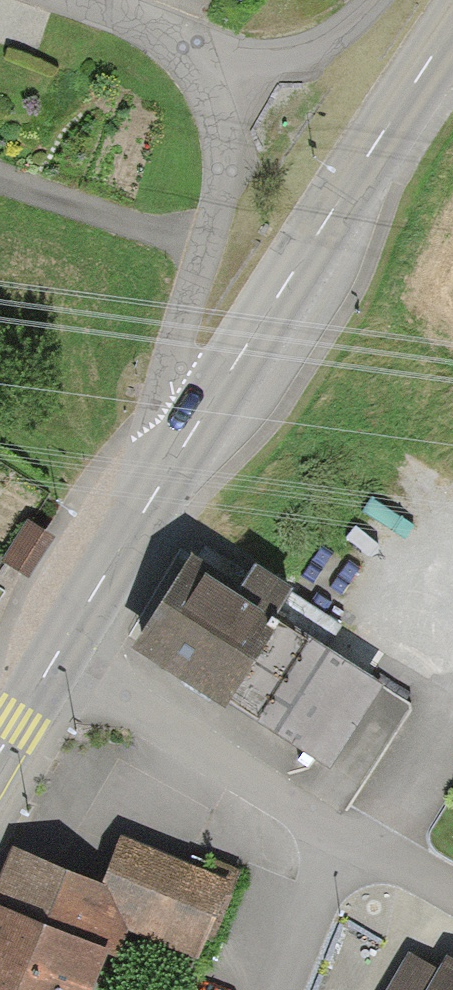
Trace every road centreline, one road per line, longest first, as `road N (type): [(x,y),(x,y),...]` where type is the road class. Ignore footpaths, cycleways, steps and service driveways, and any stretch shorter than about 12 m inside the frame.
road 1 (tertiary): [(452,26),(191,435)]
road 2 (residential): [(452,894),(54,658)]
road 3 (residential): [(191,435),(171,382),(171,356),(222,186),(222,127),(200,54)]
road 4 (tertiary): [(191,435),(54,658)]
road 5 (residential): [(200,54),(287,57),(346,26),(373,0)]
road 6 (unclassified): [(200,54),(79,0)]

